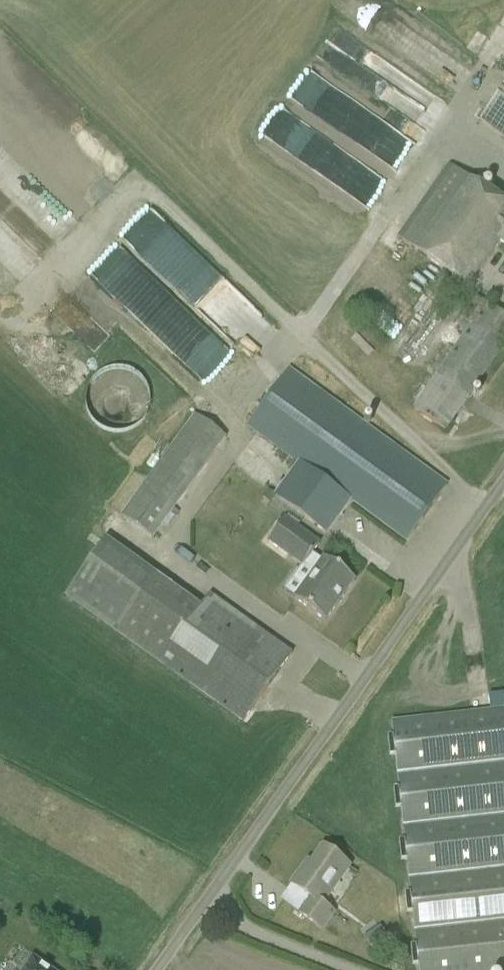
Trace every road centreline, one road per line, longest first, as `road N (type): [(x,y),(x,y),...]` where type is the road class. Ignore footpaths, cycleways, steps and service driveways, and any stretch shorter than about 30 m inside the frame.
road 1 (unclassified): [(156,969),(503,480)]

